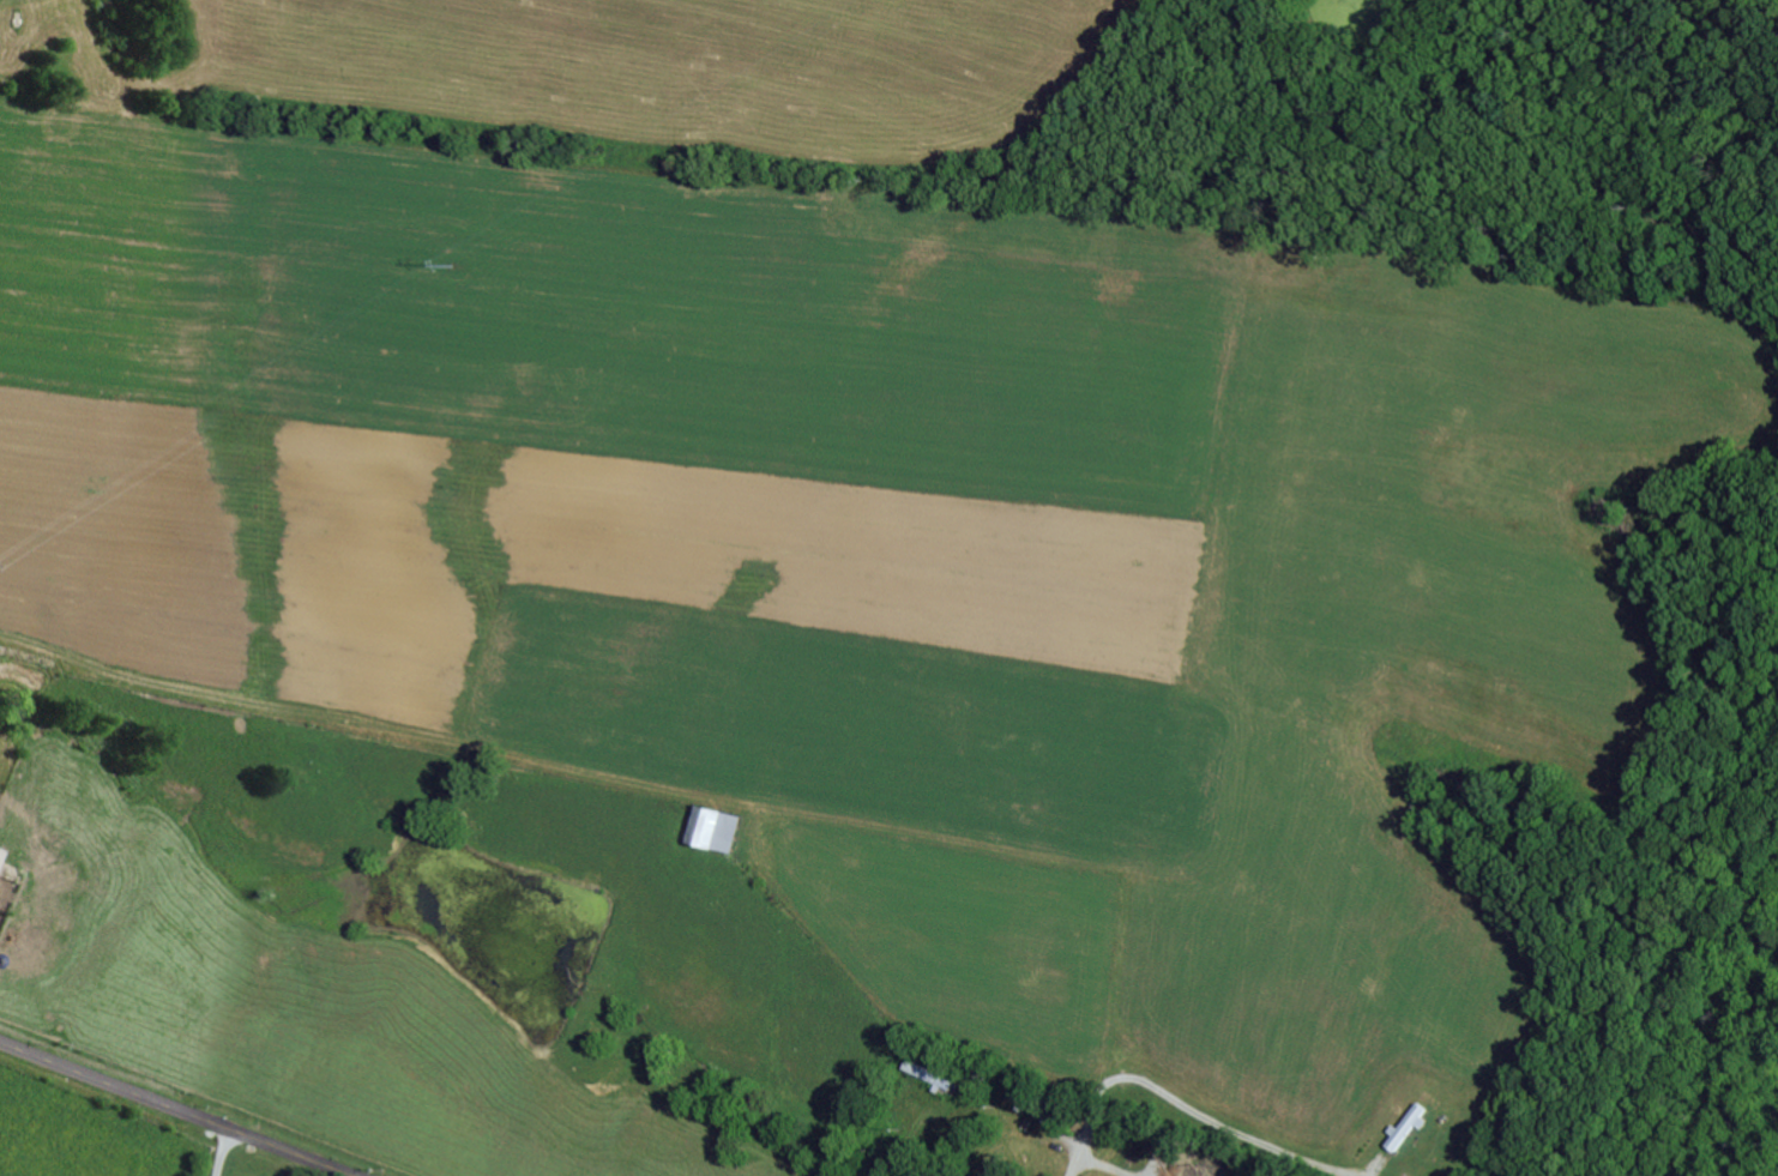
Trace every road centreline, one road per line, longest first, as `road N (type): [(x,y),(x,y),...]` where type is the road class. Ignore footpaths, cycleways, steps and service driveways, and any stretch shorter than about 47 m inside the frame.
road 1 (secondary): [(350,1175),(0,1042)]

